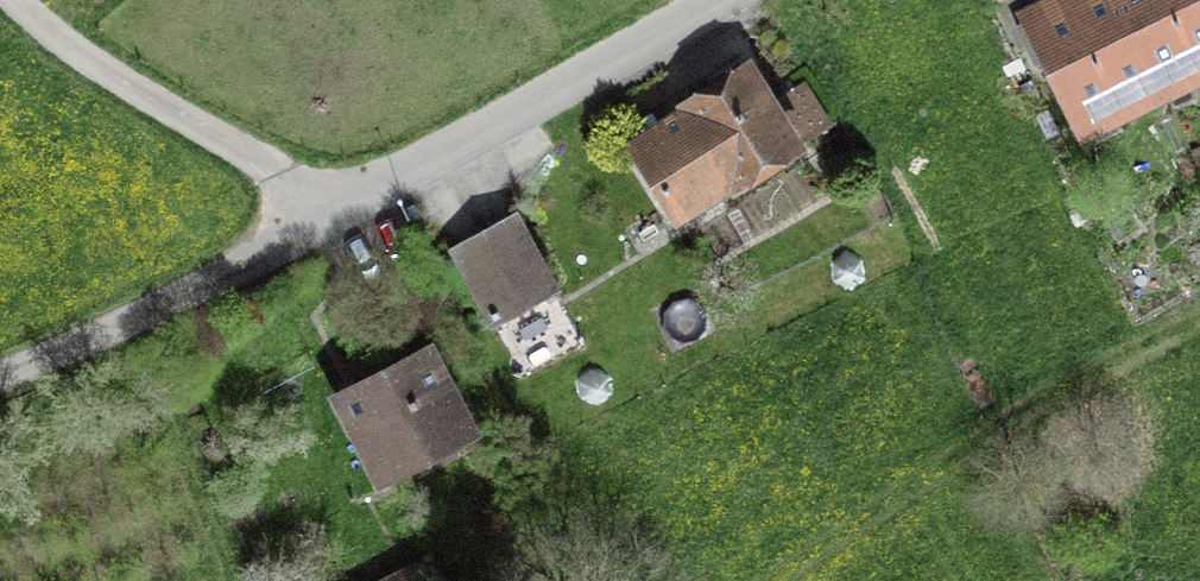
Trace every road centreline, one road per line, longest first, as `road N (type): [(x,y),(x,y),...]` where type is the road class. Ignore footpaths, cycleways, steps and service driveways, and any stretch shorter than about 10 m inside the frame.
road 1 (track): [(771,580),(1199,313)]
road 2 (residential): [(327,219),(723,0)]
road 3 (unclassified): [(0,371),(135,319),(327,219)]

